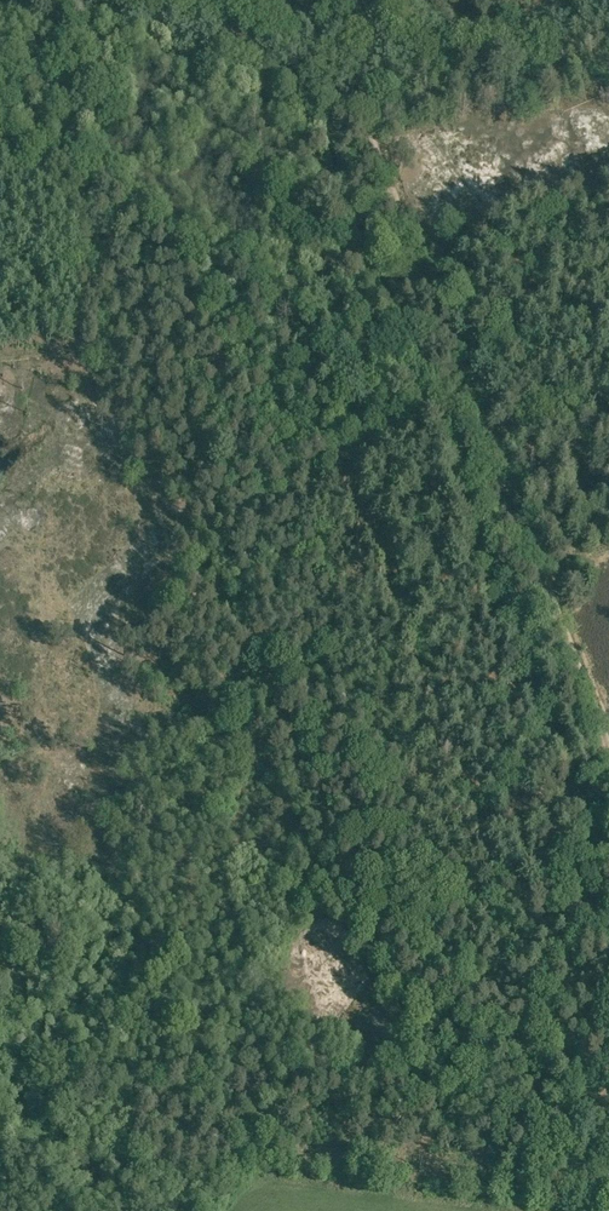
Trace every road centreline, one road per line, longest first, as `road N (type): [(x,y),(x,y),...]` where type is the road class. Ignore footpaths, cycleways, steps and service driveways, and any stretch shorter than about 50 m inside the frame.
road 1 (track): [(608,828),(424,900),(360,892),(183,510),(376,437),(464,370)]
road 2 (track): [(608,755),(404,212),(354,102),(358,0)]

